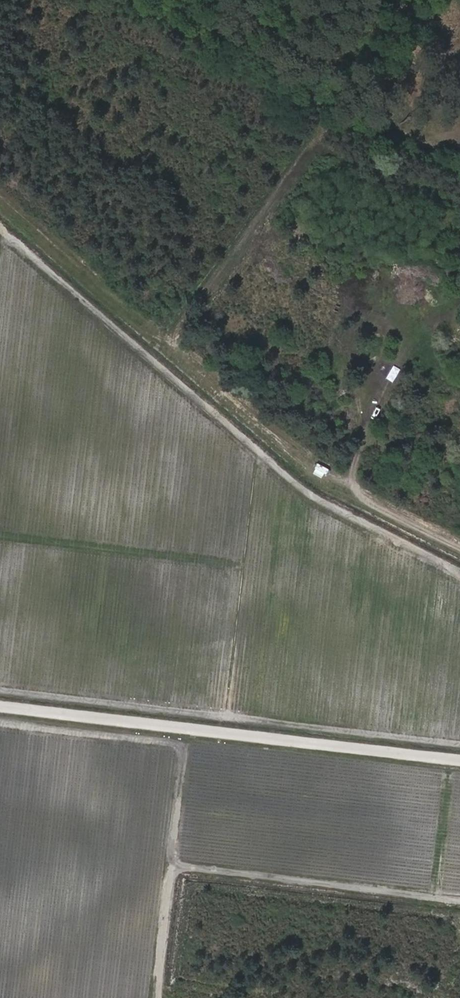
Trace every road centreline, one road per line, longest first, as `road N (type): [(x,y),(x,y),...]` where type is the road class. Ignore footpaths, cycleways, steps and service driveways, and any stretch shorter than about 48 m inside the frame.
road 1 (track): [(0,198),(342,482),(459,546)]
road 2 (track): [(0,706),(459,761)]
road 3 (track): [(256,409),(227,733)]
road 4 (track): [(175,869),(459,900)]
road 5 (track): [(187,728),(159,997)]
road 6 (track): [(0,536),(242,565)]
road 7 (track): [(447,759),(435,898)]

